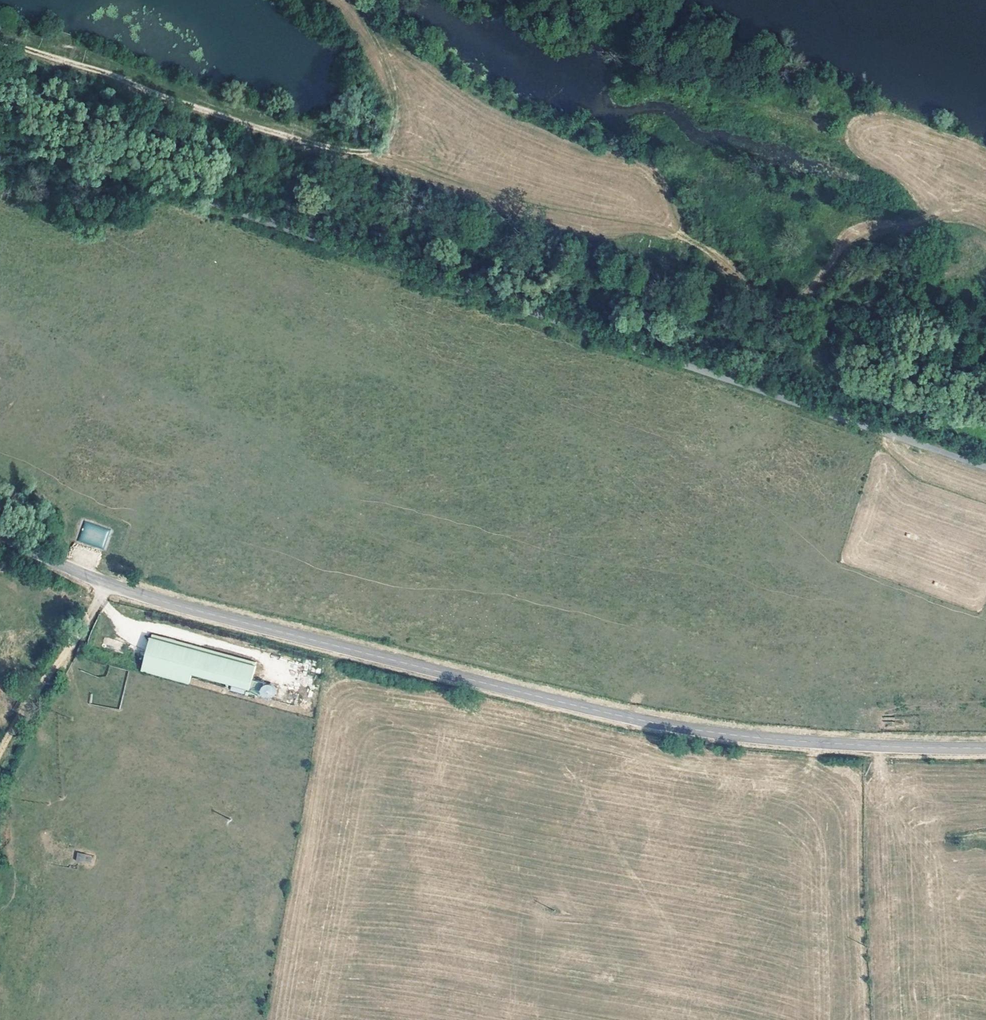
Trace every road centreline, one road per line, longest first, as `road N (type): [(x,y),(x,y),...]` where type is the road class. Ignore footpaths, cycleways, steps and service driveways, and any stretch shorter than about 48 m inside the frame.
road 1 (secondary): [(985,750),(782,742),(671,726),(174,605),(107,584),(0,532)]
road 2 (track): [(0,41),(365,160),(396,139),(406,84),(392,44),(357,0)]

